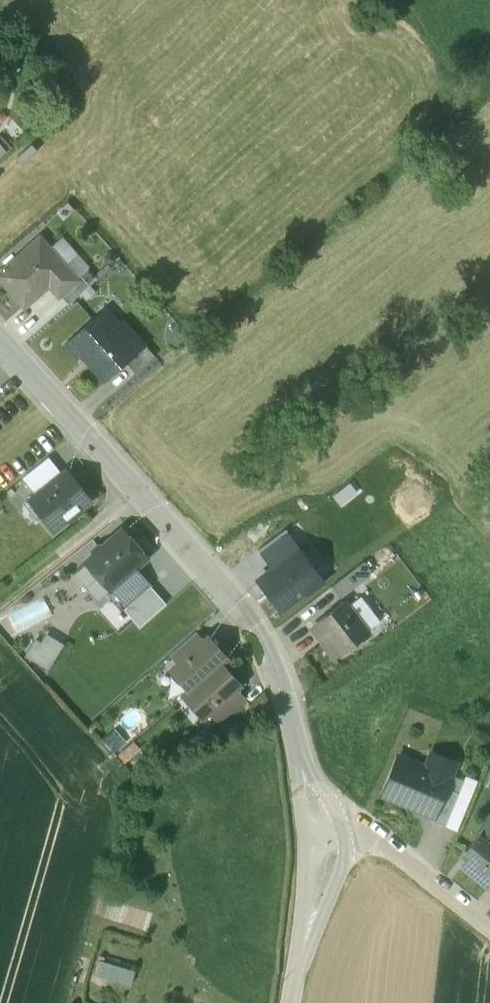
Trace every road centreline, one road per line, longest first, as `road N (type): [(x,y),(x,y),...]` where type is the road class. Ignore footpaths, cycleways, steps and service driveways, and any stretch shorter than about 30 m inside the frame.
road 1 (tertiary): [(0,339),(259,623),(300,766)]
road 2 (residential): [(345,839),(369,838),(489,934)]
road 3 (tertiary): [(294,1002),(345,839)]
road 4 (tertiary): [(306,838),(288,1002)]

